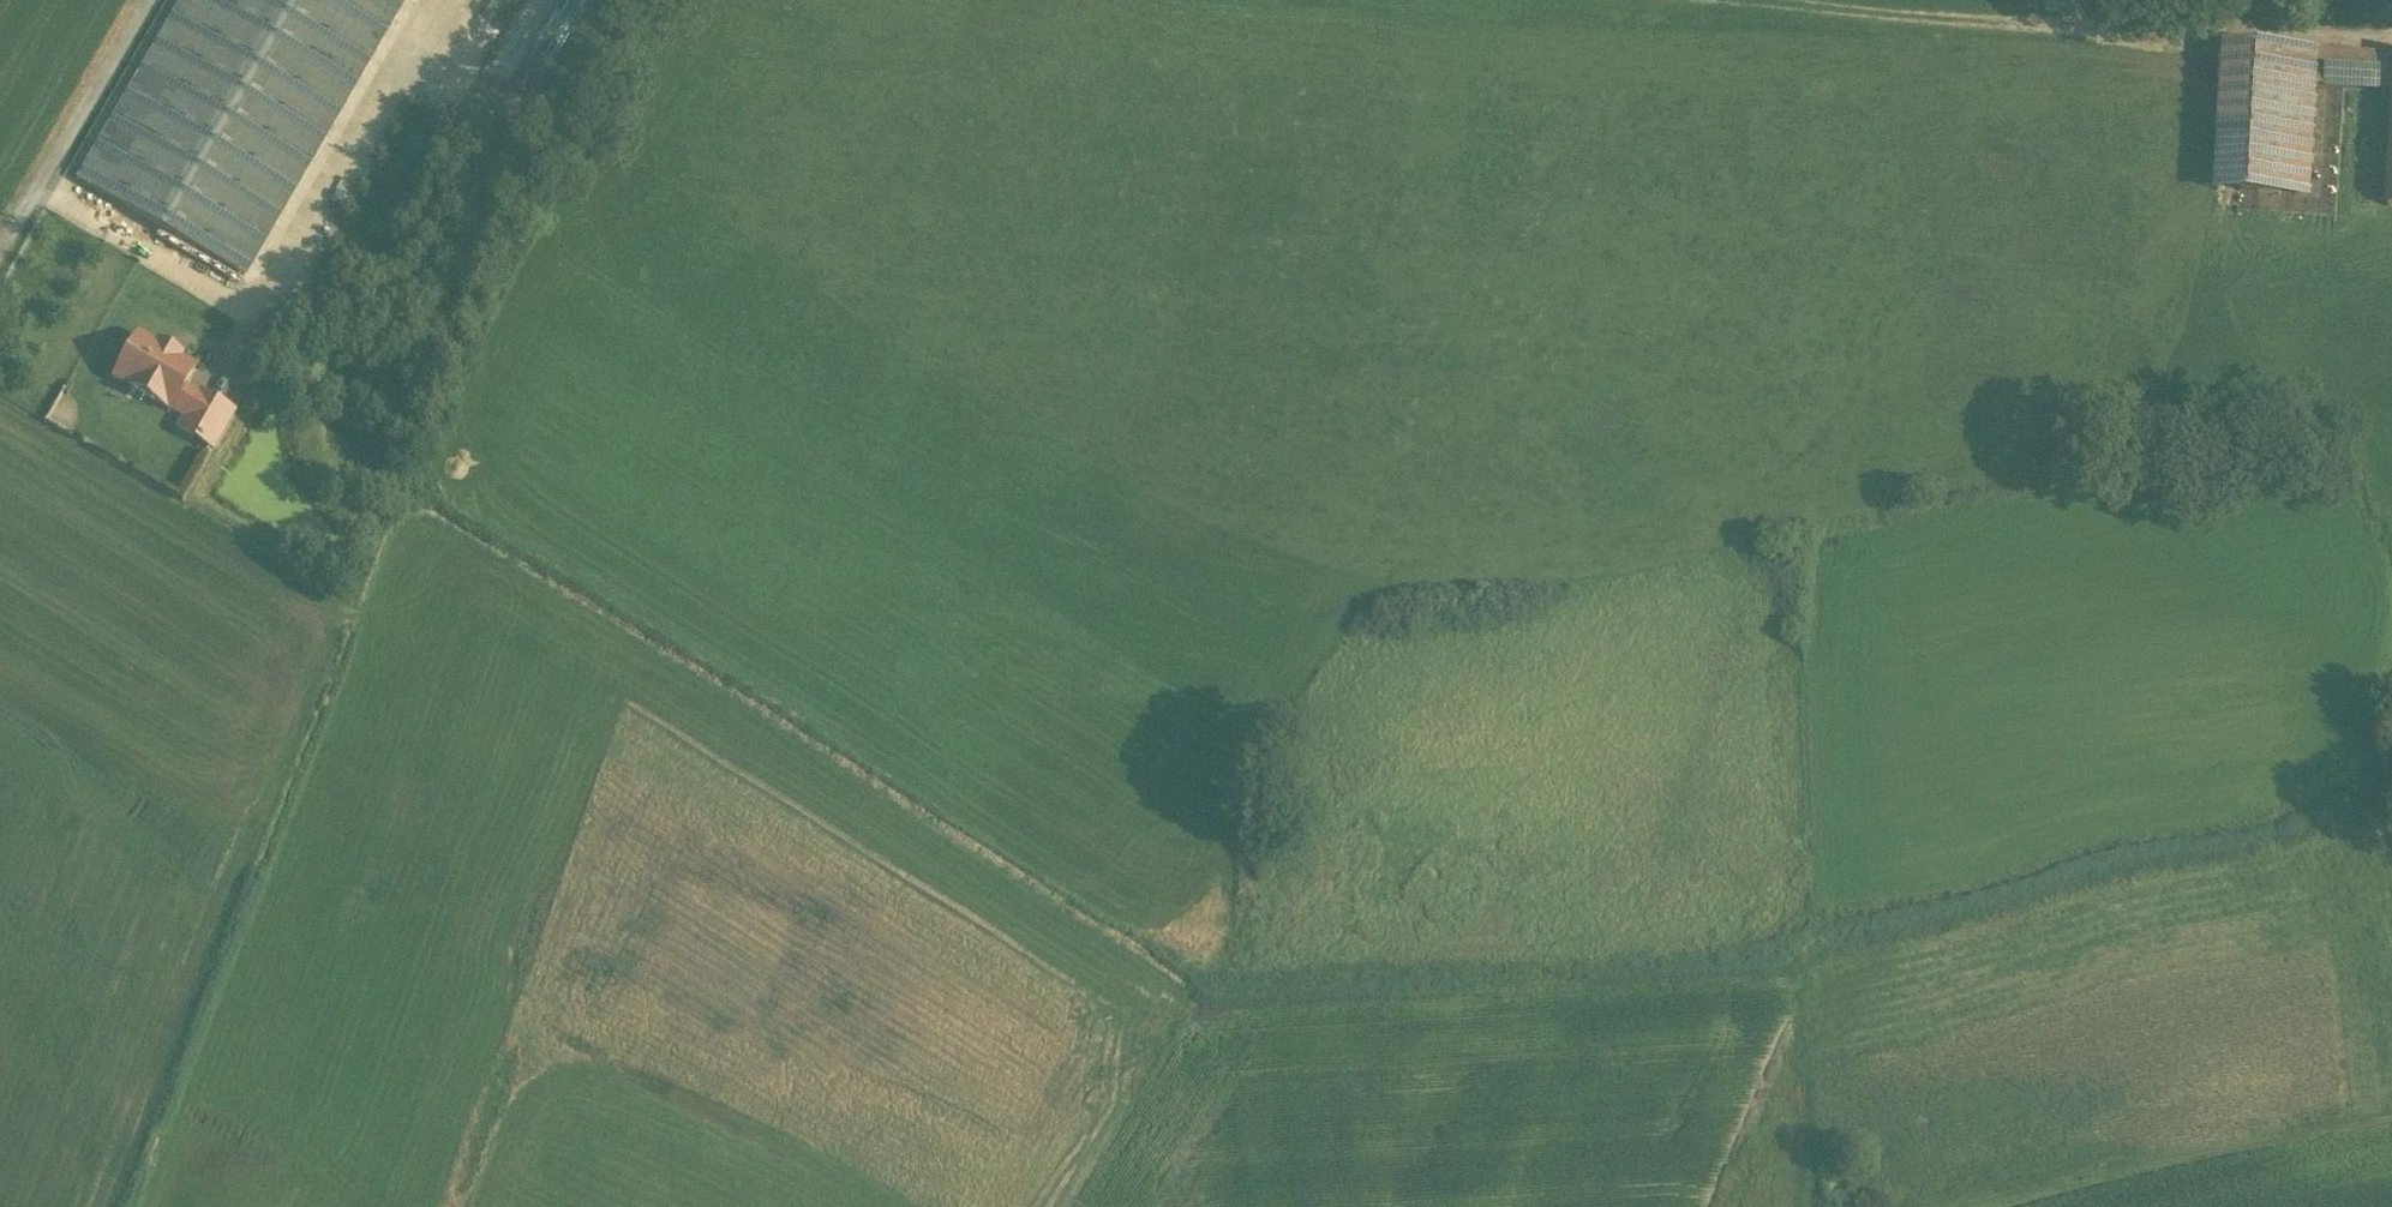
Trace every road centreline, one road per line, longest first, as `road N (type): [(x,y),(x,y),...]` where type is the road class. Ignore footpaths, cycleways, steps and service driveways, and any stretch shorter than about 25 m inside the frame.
road 1 (track): [(1730,0),(2119,36),(2391,45)]
road 2 (track): [(0,252),(147,0)]

